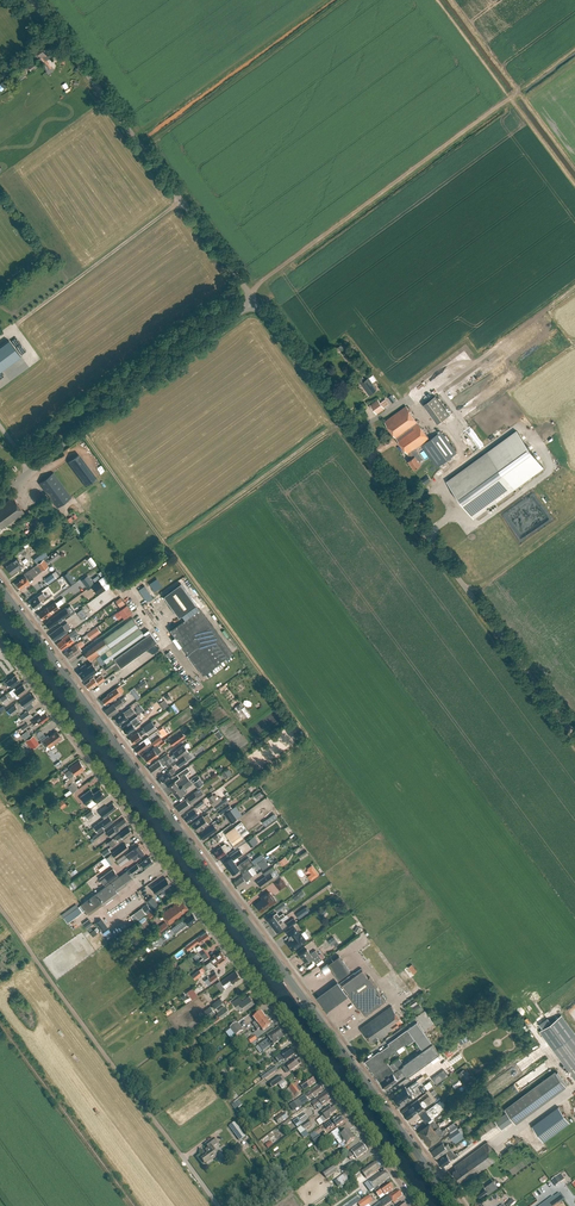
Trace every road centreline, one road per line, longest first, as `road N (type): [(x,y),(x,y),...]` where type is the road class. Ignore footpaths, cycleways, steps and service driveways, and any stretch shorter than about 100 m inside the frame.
road 1 (secondary): [(458,1205),(0,588)]
road 2 (unclassified): [(418,1205),(0,640)]
road 3 (tertiary): [(0,492),(255,302)]
road 4 (track): [(0,910),(180,1155)]
road 5 (residential): [(181,200),(32,0)]
road 6 (unclassified): [(7,326),(181,200)]
road 7 (unclassified): [(255,302),(181,200)]

